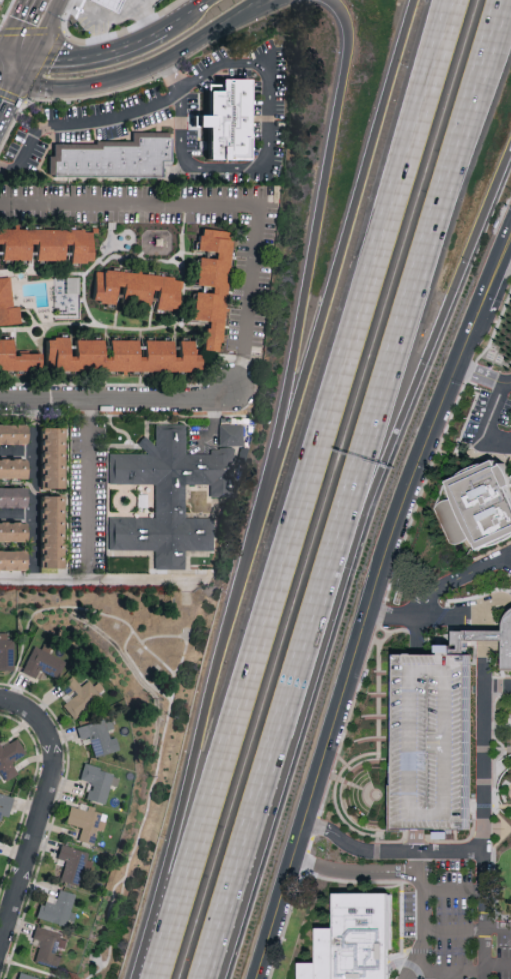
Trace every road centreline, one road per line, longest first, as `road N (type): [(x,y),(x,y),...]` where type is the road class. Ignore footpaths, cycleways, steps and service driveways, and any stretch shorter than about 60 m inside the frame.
road 1 (motorway): [(462,0),(153,978)]
road 2 (motorway): [(324,612),(510,0)]
road 3 (motorway): [(318,0),(351,26),(354,65),(265,503)]
road 4 (motorway): [(415,0),(265,503)]
road 5 (motorway): [(265,503),(213,682),(143,978)]
road 6 (motorway): [(324,612),(510,171)]
road 7 (tertiary): [(256,978),(373,594)]
road 8 (motorway): [(207,978),(324,612)]
road 9 (tertiary): [(373,594),(479,312)]
road 10 (secondary): [(16,83),(93,82),(144,67),(255,0)]
road 11 (residential): [(0,956),(58,767),(44,724)]
road 12 (residential): [(0,400),(196,400),(233,386)]
road 13 (secondary): [(162,28),(88,54),(31,55)]

